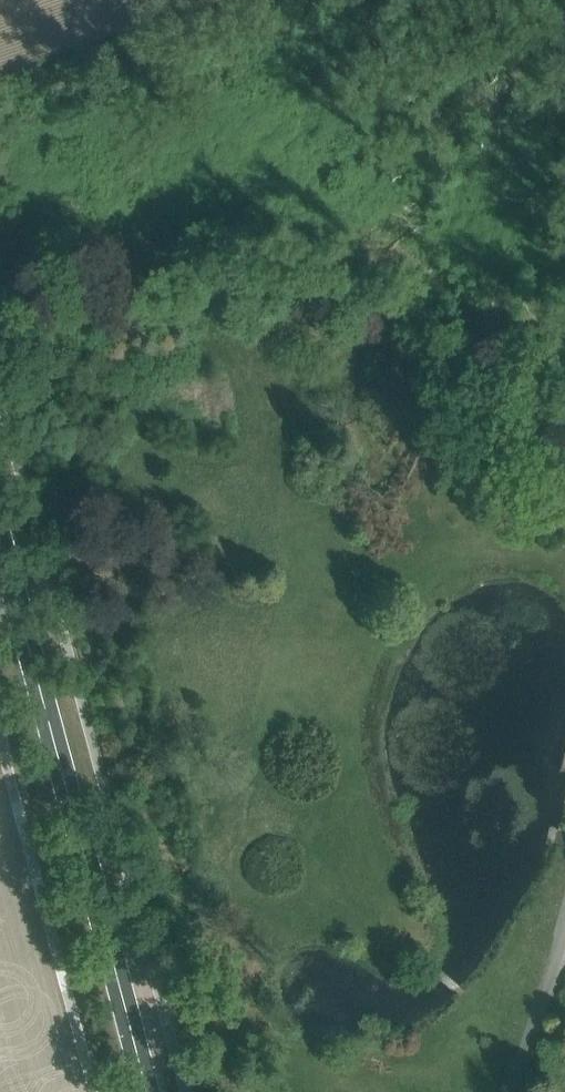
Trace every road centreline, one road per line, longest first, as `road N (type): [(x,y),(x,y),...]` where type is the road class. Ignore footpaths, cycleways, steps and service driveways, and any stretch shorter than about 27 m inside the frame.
road 1 (secondary): [(146,1091),(0,549)]

